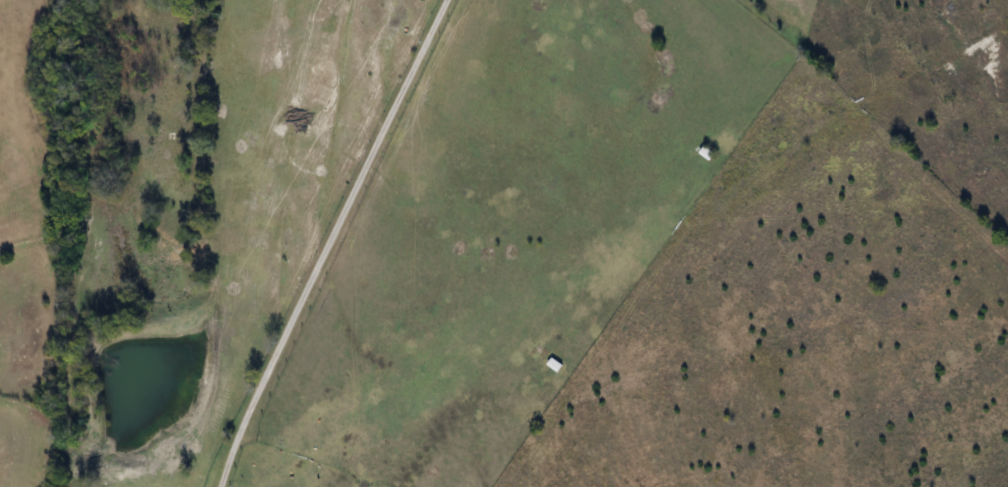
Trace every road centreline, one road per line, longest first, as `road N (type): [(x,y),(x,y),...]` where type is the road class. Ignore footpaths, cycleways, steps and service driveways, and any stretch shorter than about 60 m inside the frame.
road 1 (residential): [(221,486),(258,383),(444,0)]

